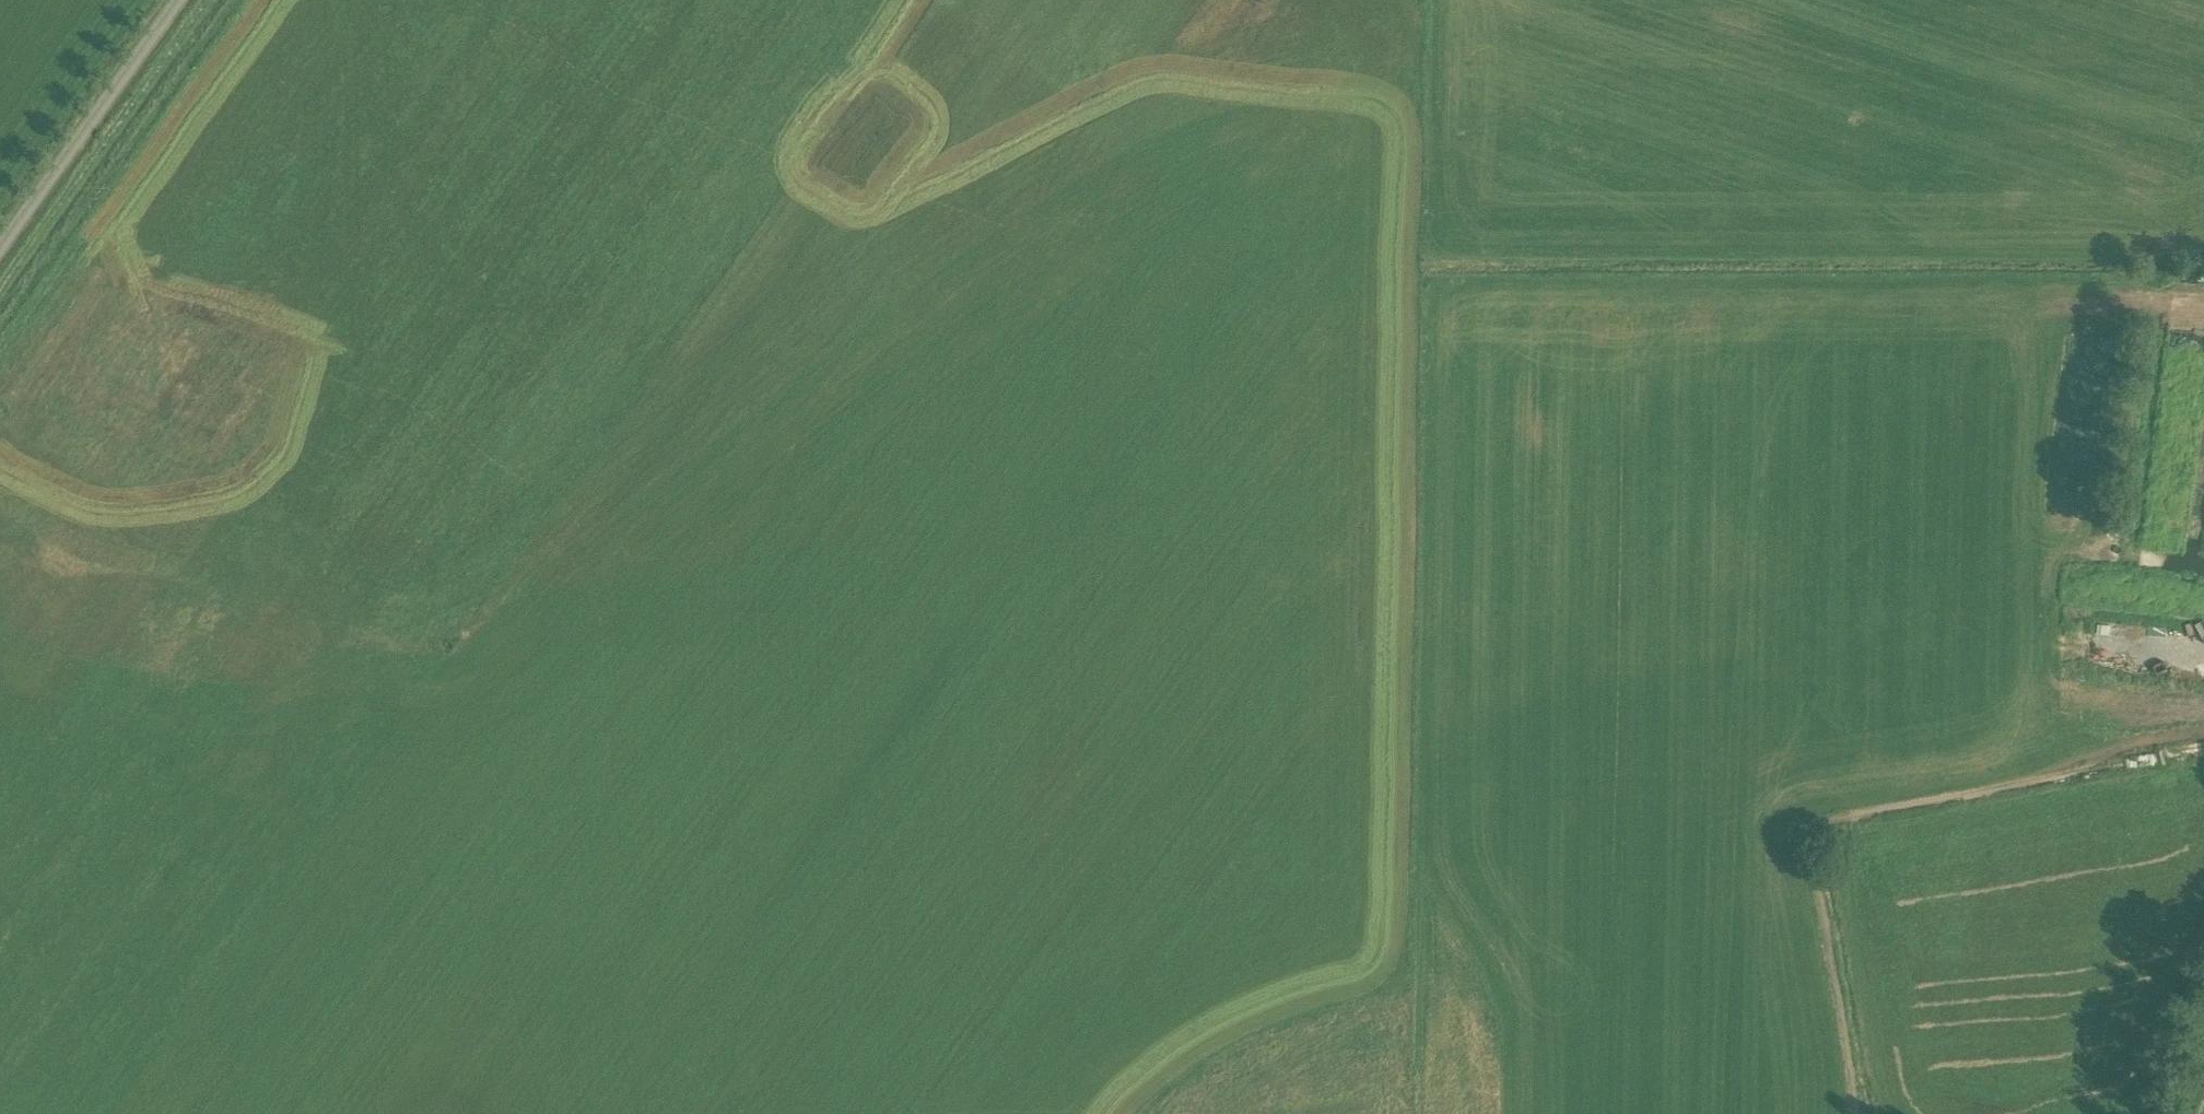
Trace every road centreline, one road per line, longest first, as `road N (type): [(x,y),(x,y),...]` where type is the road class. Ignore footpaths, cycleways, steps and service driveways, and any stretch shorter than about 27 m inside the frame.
road 1 (unclassified): [(0,259),(186,0)]

